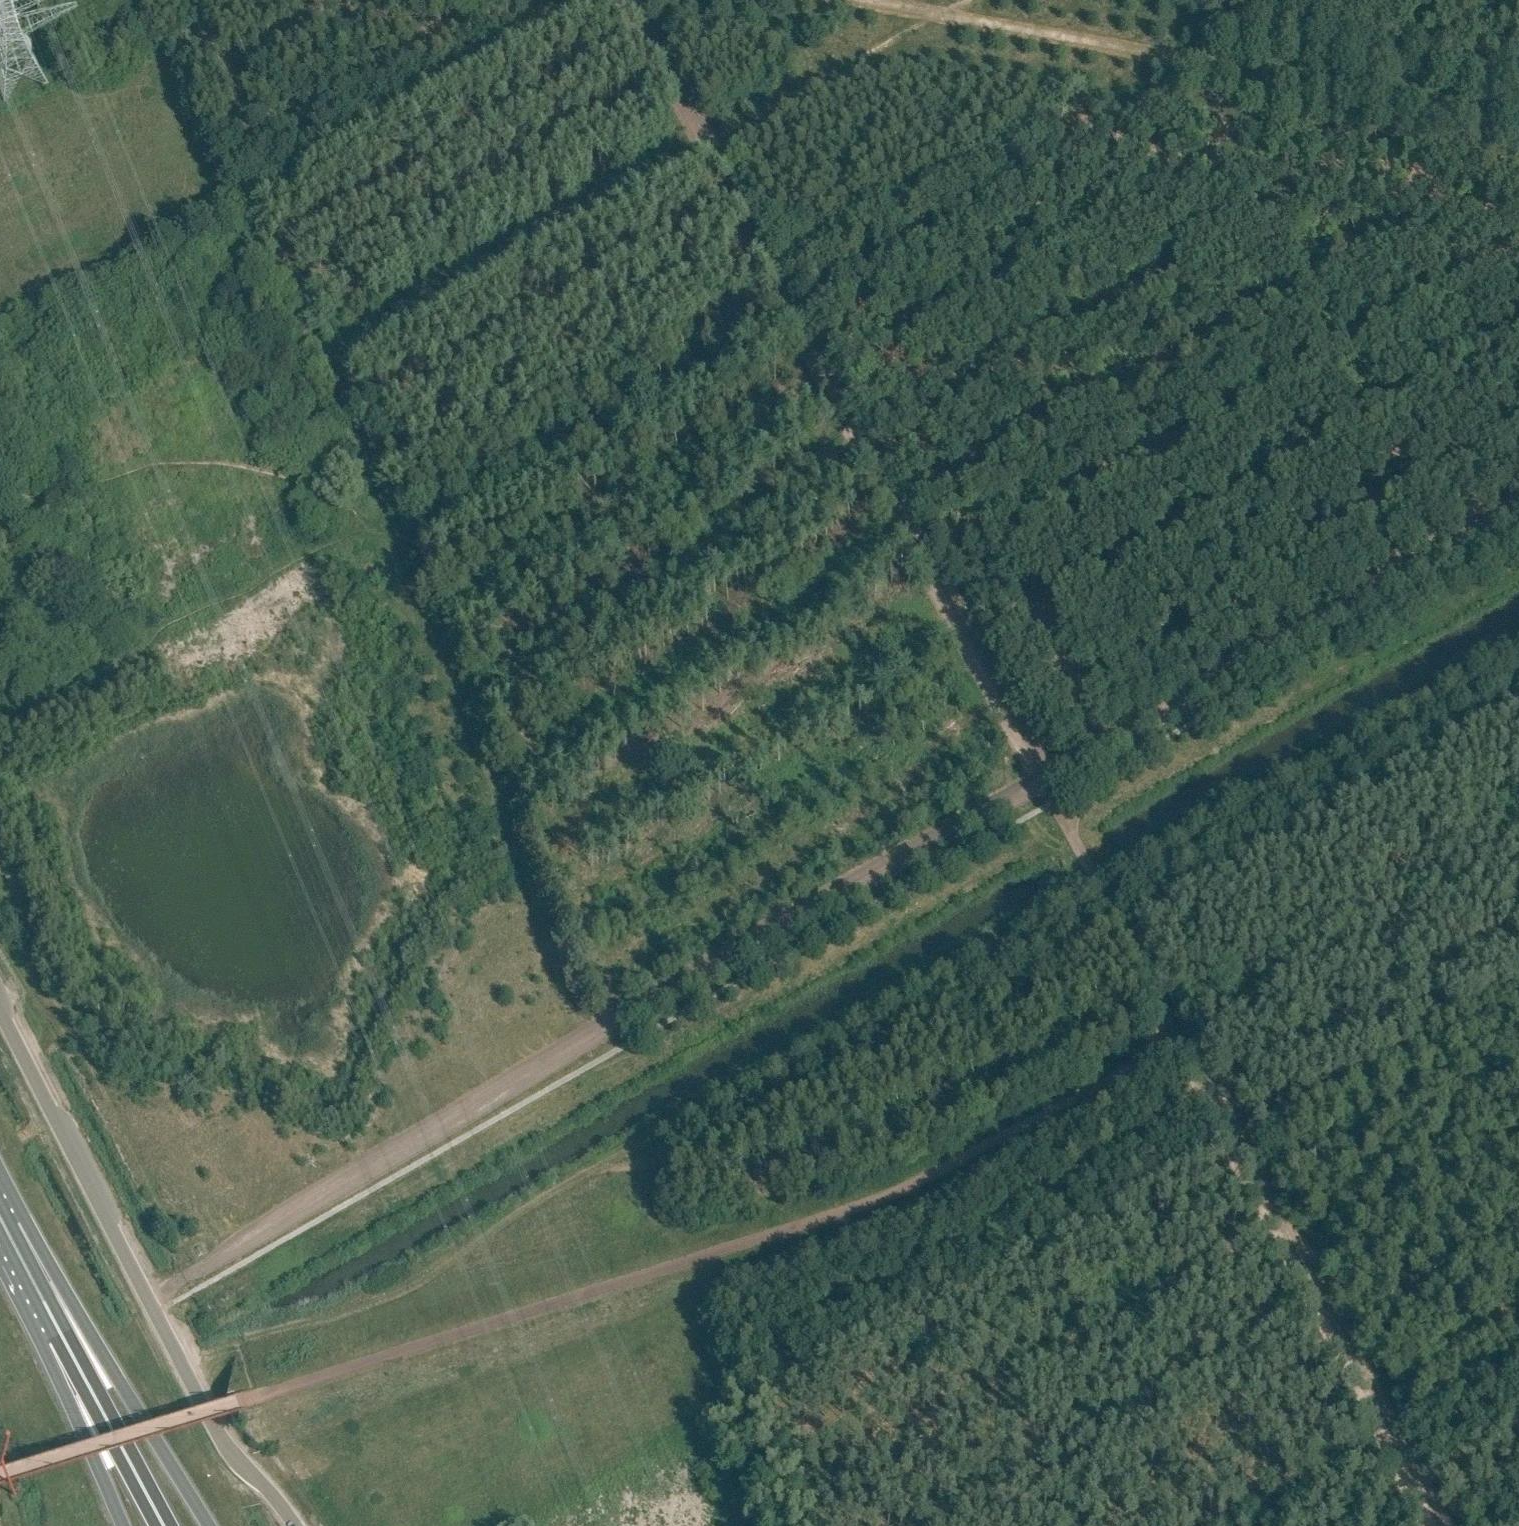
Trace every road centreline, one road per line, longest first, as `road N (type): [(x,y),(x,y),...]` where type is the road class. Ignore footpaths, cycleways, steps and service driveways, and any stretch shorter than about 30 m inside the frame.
road 1 (track): [(1052,803),(626,0)]
road 2 (unclassified): [(293,1525),(187,1374),(0,985)]
road 3 (trunk): [(208,1525),(86,1328),(6,1229)]
road 4 (trunk): [(164,1525),(6,1229)]
road 5 (trunk): [(6,1229),(123,1525)]

